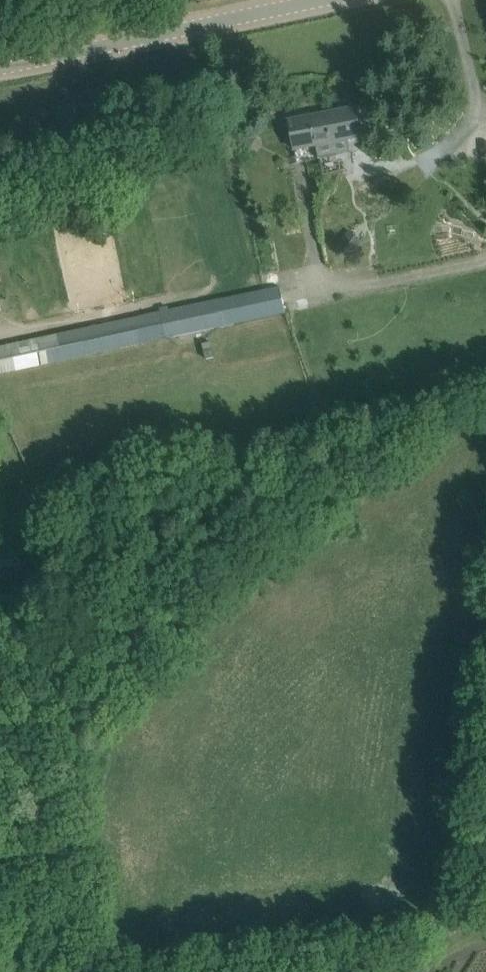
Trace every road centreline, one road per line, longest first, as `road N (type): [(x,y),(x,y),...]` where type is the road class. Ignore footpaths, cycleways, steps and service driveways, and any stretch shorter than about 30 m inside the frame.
road 1 (tertiary): [(0,65),(313,0)]

